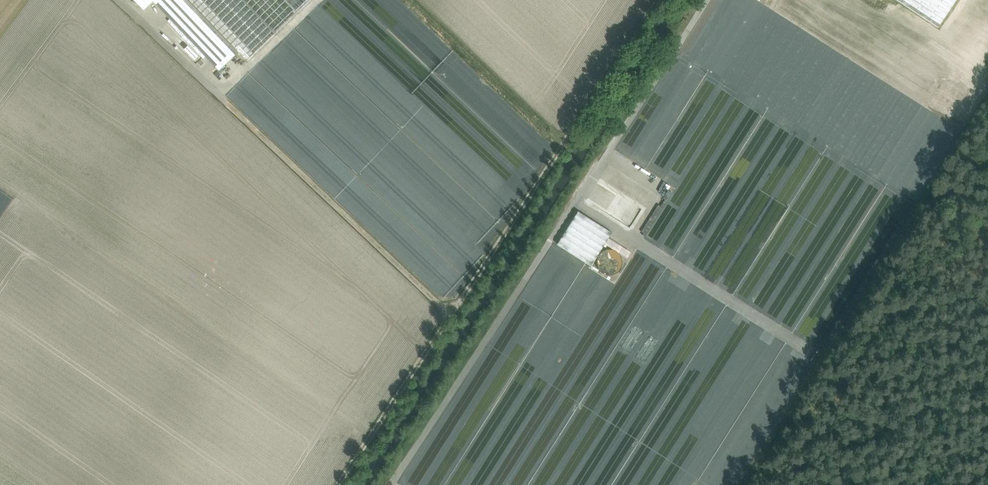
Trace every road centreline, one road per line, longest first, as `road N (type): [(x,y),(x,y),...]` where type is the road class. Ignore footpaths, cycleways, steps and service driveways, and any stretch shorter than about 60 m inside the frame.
road 1 (track): [(119,0),(452,314)]
road 2 (track): [(658,0),(452,314)]

